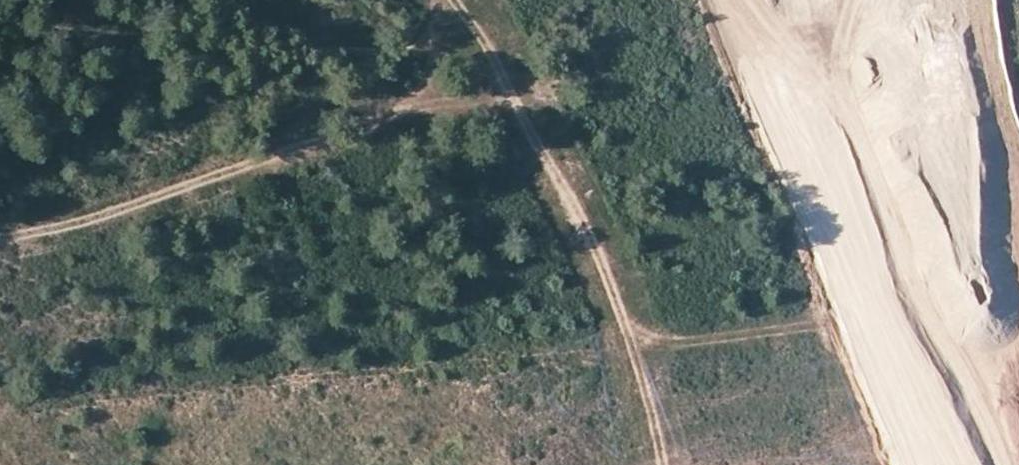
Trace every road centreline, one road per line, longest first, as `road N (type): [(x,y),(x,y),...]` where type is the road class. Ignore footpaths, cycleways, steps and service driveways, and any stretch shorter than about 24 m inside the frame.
road 1 (track): [(0,237),(103,214),(408,108),(507,91)]
road 2 (primary): [(860,0),(981,464)]

